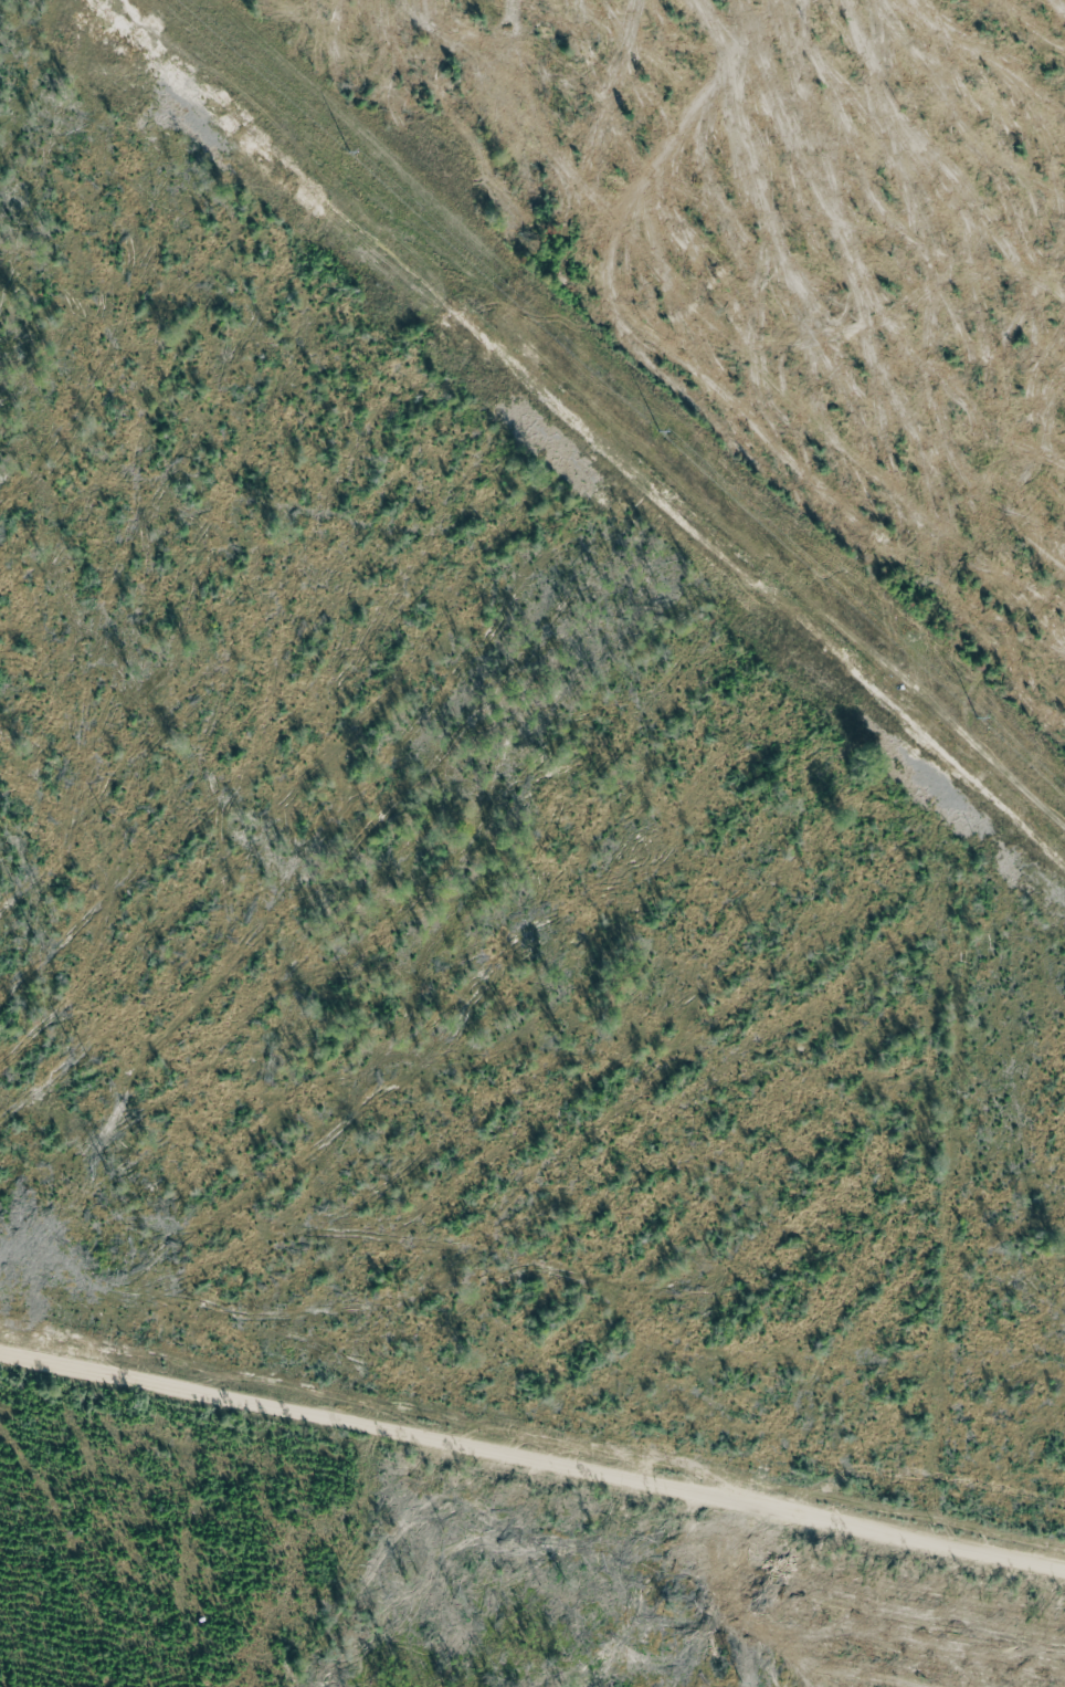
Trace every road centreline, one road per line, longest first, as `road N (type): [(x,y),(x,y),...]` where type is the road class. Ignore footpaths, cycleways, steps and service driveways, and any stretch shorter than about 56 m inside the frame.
road 1 (residential): [(1064,1553),(0,1330)]

